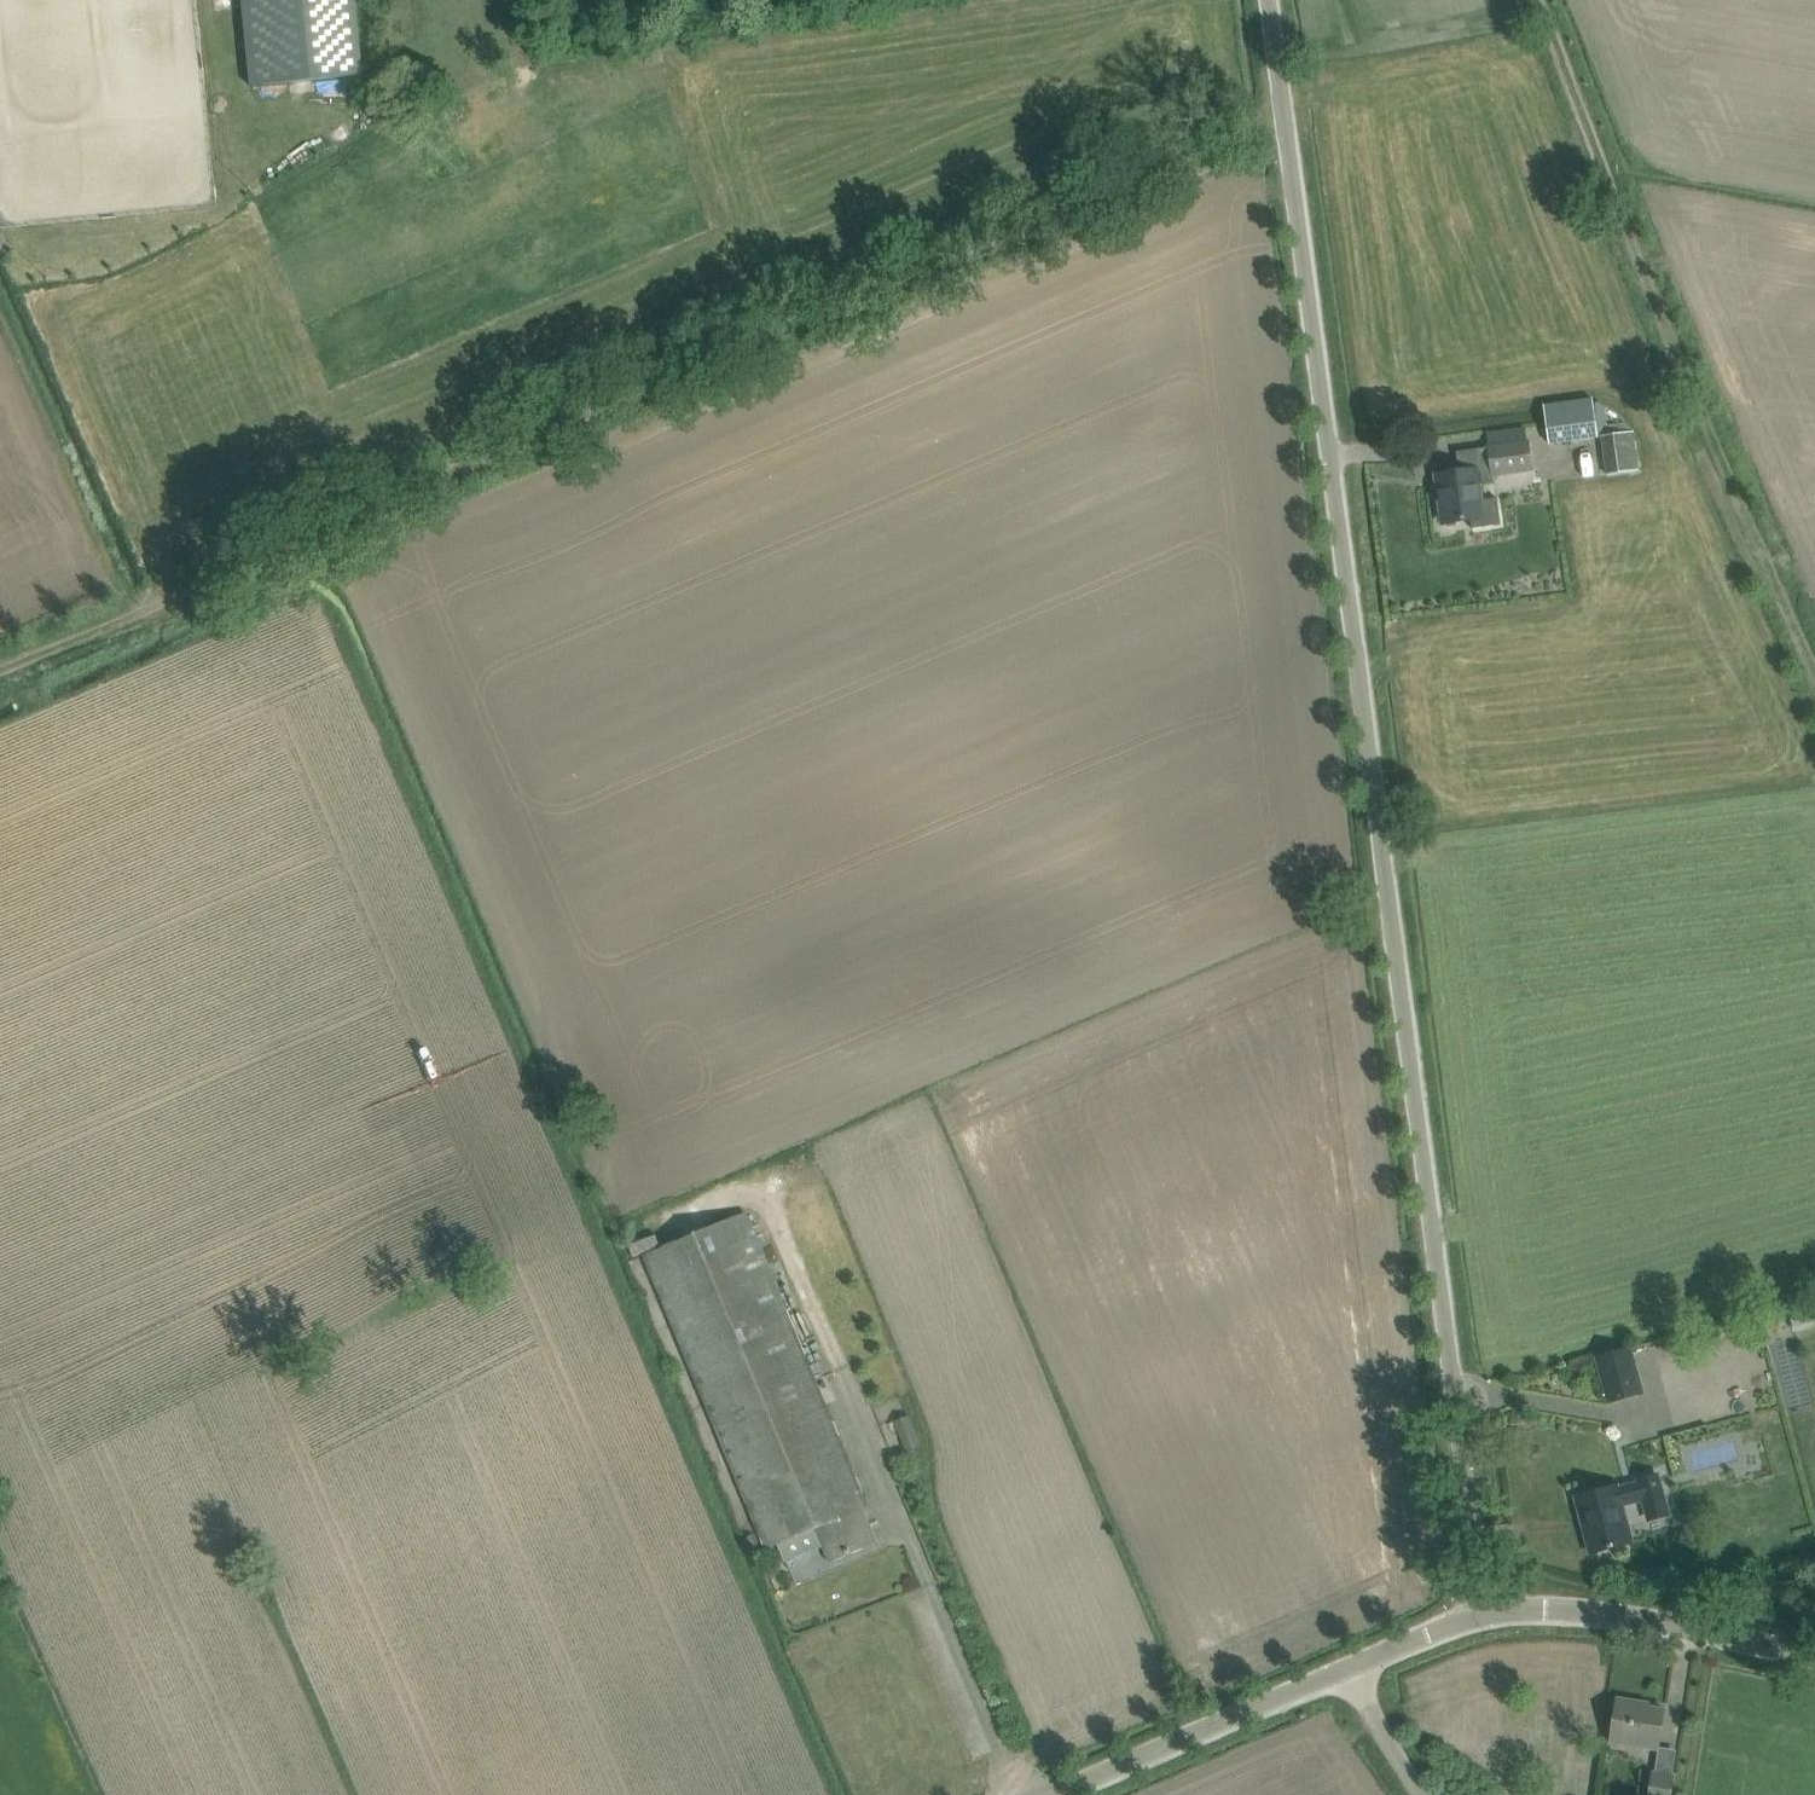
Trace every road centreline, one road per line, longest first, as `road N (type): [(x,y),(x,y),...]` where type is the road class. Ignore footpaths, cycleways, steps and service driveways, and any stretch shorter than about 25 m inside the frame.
road 1 (unclassified): [(1488,1613),(1265,0)]
road 2 (track): [(1280,119),(0,676)]
road 3 (unclassified): [(1814,1657),(1642,1619),(1488,1613)]
road 4 (unclassified): [(1054,1794),(1347,1669)]
road 5 (unclassified): [(1347,1669),(1488,1613)]
road 6 (unclassified): [(1418,1794),(1347,1669)]

